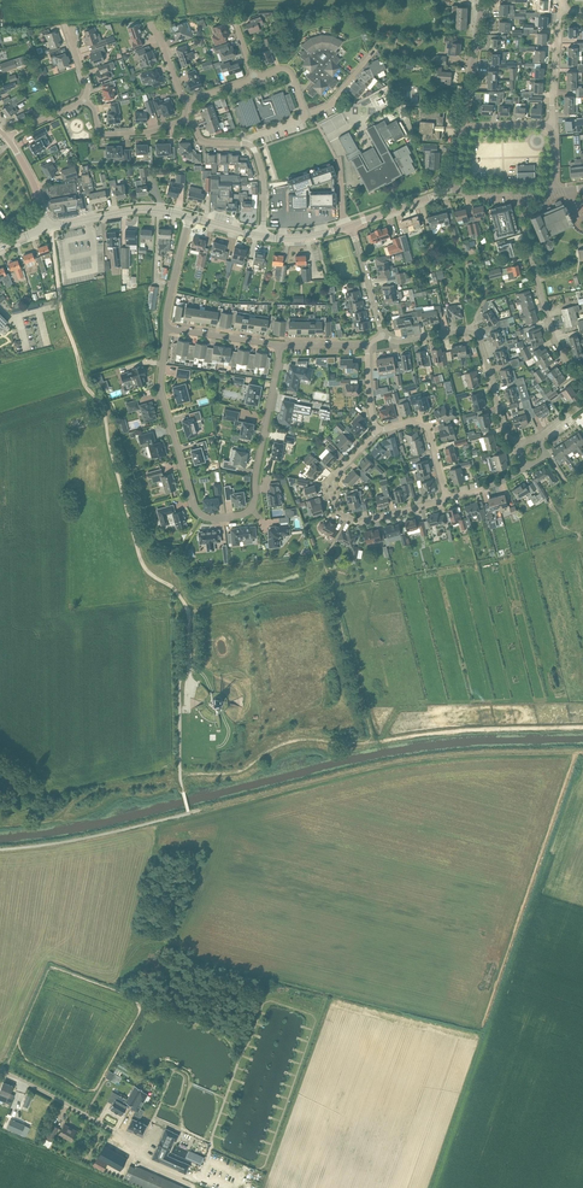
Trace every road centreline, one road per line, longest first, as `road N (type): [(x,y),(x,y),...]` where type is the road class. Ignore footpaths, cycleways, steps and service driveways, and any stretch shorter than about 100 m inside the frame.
road 1 (track): [(50,228),(62,317),(81,376),(103,407),(141,561),(189,609),(189,672)]
road 2 (residential): [(280,345),(255,503),(247,514),(210,519),(193,506),(161,393),(167,328)]
road 3 (track): [(188,813),(392,763),(582,750)]
road 4 (residential): [(384,334),(404,342),(473,330),(505,435),(520,446)]
road 5 (residential): [(582,384),(553,338),(514,192)]
road 6 (tertiary): [(188,217),(144,210),(46,229)]
road 7 (tertiary): [(462,128),(483,0)]
road 8 (residential): [(0,1070),(111,1129)]
road 9 (residential): [(85,101),(103,134),(184,120)]
road 10 (residential): [(377,430),(424,426),(445,495)]

